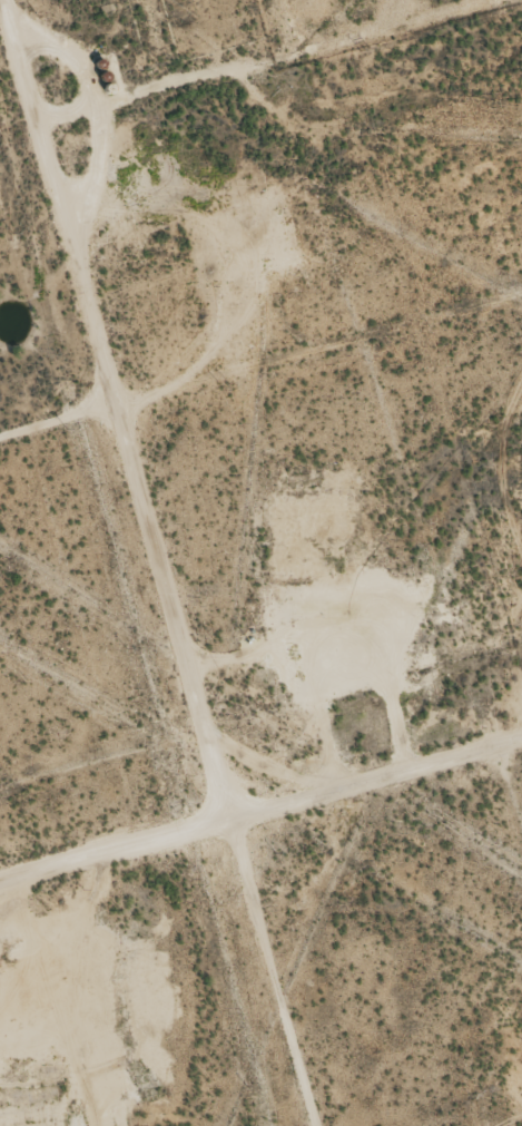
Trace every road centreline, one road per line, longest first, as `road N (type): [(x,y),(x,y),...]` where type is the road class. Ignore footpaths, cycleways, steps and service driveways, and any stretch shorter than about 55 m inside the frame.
road 1 (track): [(0,76),(218,863)]
road 2 (track): [(0,914),(521,778)]
road 3 (track): [(100,442),(521,322)]
road 4 (track): [(12,120),(254,63)]

